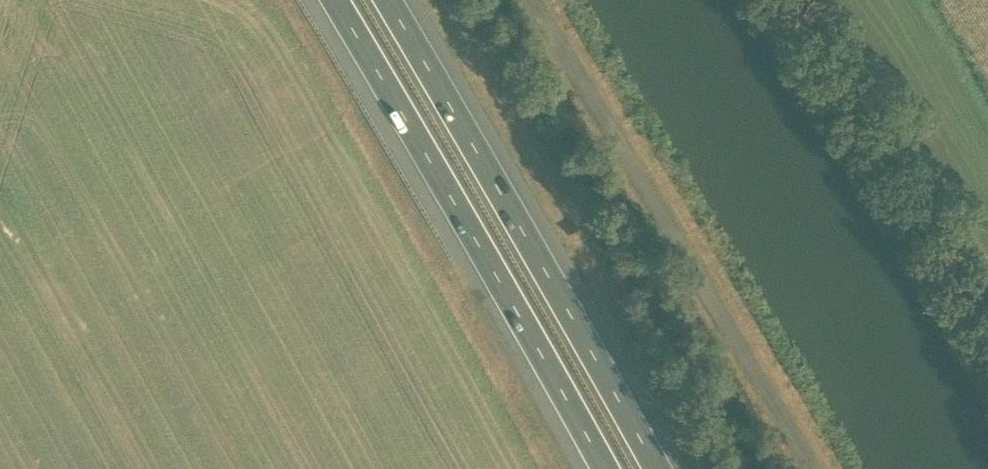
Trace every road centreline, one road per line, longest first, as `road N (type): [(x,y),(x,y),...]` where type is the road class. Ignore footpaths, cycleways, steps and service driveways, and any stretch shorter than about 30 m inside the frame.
road 1 (unclassified): [(812,468),(530,0)]
road 2 (motorway): [(652,468),(377,0)]
road 3 (motorway): [(336,0),(604,468)]
road 4 (track): [(987,364),(770,0)]

